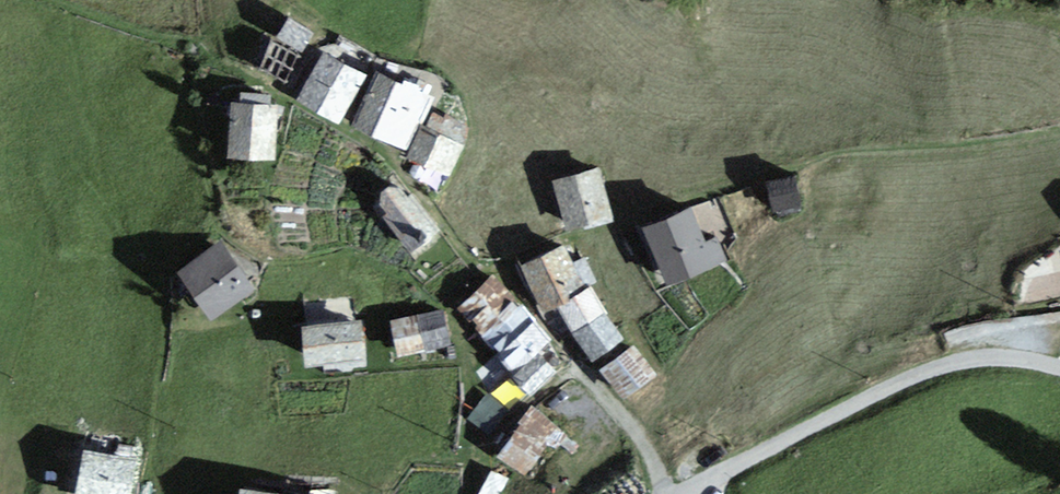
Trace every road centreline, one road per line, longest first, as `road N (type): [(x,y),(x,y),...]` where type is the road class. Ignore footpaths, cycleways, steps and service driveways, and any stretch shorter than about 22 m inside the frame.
road 1 (residential): [(692,493),(930,374),(1006,359),(1059,375)]

